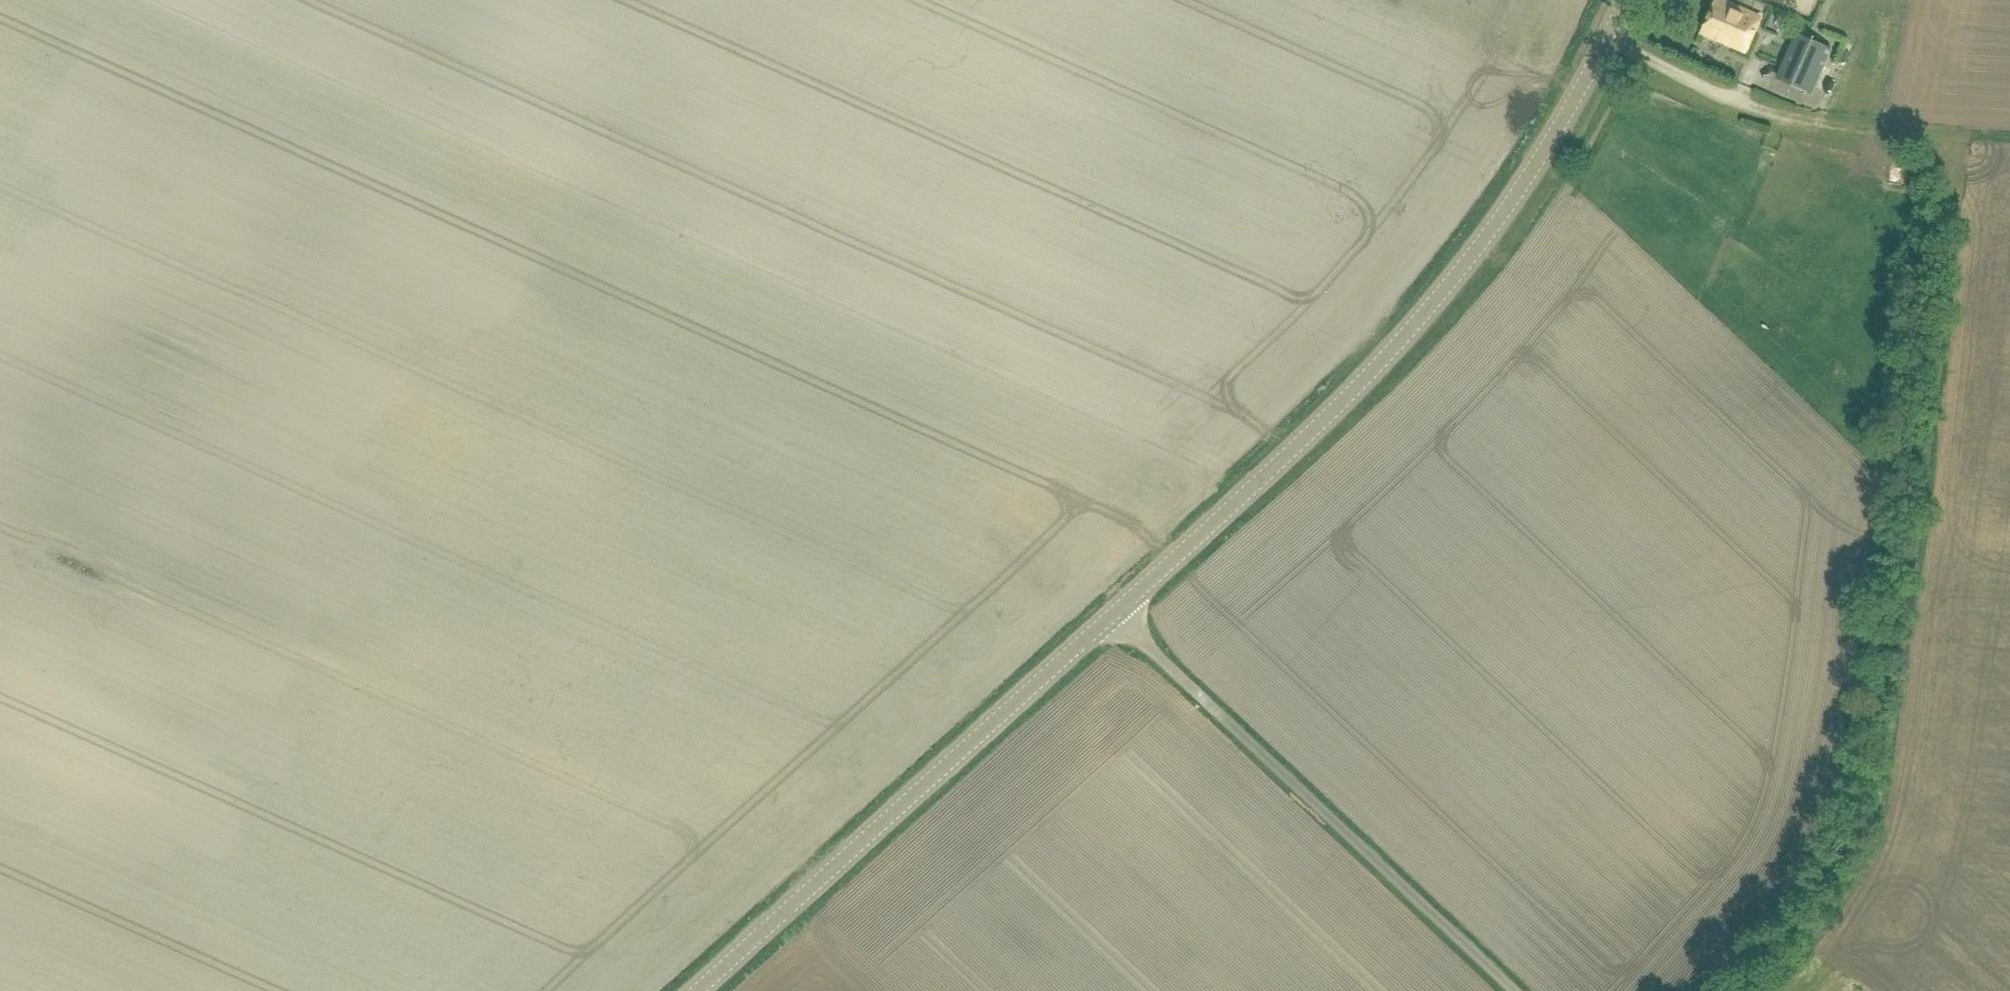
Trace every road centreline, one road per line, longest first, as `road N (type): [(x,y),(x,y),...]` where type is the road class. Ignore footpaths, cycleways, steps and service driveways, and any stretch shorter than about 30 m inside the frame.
road 1 (tertiary): [(1112,613),(1364,386),(1515,200),(1625,0)]
road 2 (tertiary): [(695,990),(1112,613)]
road 3 (unclassified): [(1512,990),(1112,613)]

